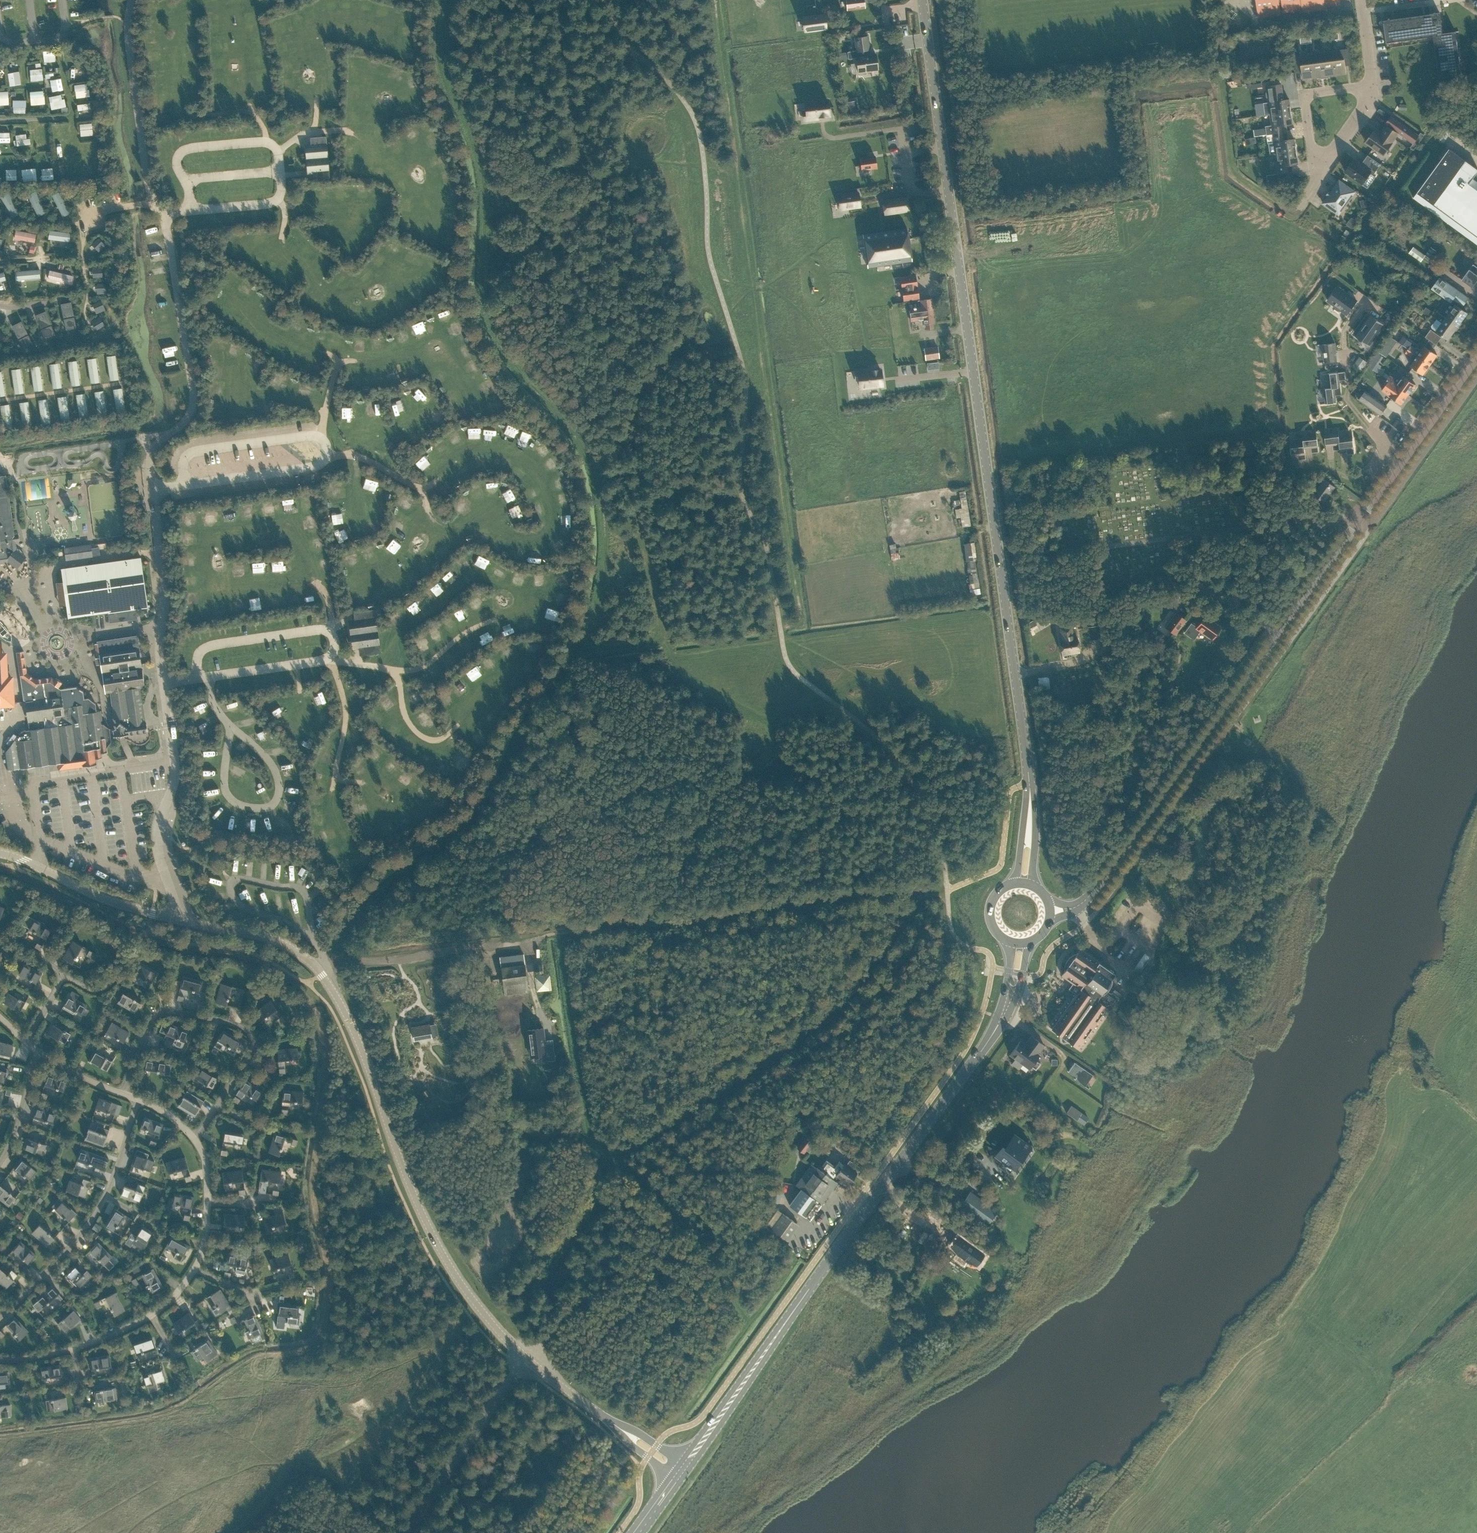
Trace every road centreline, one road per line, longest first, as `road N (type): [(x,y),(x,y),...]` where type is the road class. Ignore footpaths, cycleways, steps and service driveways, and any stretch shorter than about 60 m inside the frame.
road 1 (track): [(338,963),(347,929),(388,883),(480,812),(582,638),(604,553),(590,460),(508,356),(491,321),(479,158),(447,68),(449,0)]
road 2 (tertiary): [(1030,788),(921,0)]
road 3 (tertiary): [(681,1471),(1007,1004)]
road 4 (unclassified): [(525,1356),(480,1308),(426,1226),(338,998),(308,960),(256,934)]
road 5 (tertiary): [(1360,519),(1122,854)]
road 6 (residential): [(153,487),(150,456),(192,410),(194,391),(164,220)]
road 7 (residential): [(218,1105),(255,1039),(235,1024),(171,1010),(154,1020),(123,1093)]
road 8 (track): [(395,669),(406,628),(470,581),(486,576),(520,590),(520,608),(494,619)]
road 9 (unclassified): [(525,1356),(405,1532)]
road 10 (residential): [(155,201),(129,44),(131,0)]
road 11 (residential): [(1476,355),(1360,519)]
road 12 (residential): [(183,920),(0,853)]
road 13 (residential): [(163,681),(153,487)]
road 14 (unclassified): [(681,1471),(525,1356)]
road 15 (residential): [(328,451),(318,434),(198,449),(187,458),(188,485)]
road 16 (residential): [(106,1195),(65,1252),(0,1316)]
road 17 (residential): [(231,726),(275,768),(279,794),(266,807),(241,804),(224,779)]
road 18 (residential): [(331,631),(204,646),(200,675)]
road 19 (residential): [(280,169),(269,140),(187,147),(178,157),(187,180)]
road 20 (residential): [(188,485),(320,467),(328,451)]
road 21 (residential): [(1327,162),(1312,151),(1306,98),(1372,85)]
road 22 (residential): [(183,209),(274,202),(280,169)]
road 23 (residential): [(328,451),(355,453),(423,488),(428,508)]
road 24 (residential): [(208,674),(327,658)]

